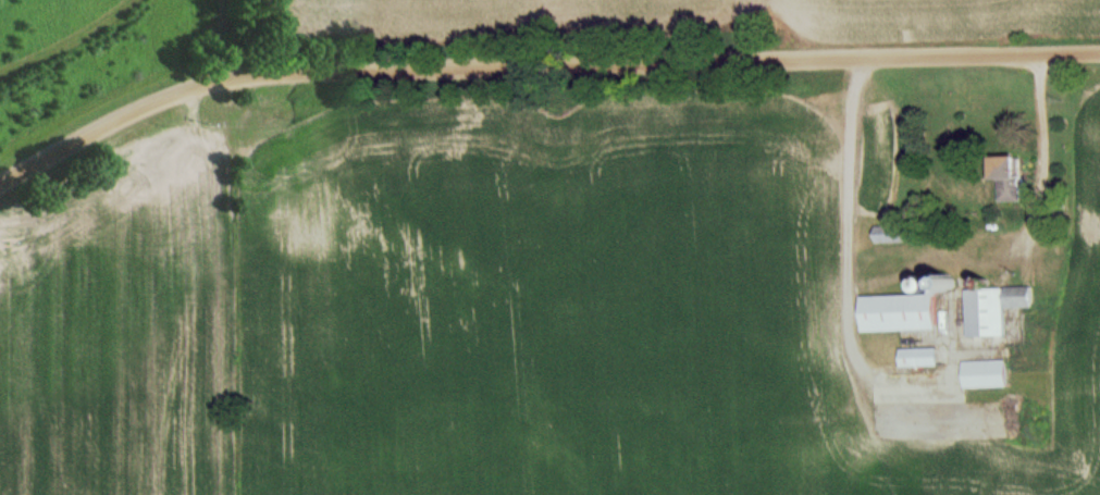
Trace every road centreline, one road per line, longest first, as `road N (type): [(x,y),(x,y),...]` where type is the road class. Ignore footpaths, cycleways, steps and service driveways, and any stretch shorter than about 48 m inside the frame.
road 1 (residential): [(232,74),(1099,51)]
road 2 (residential): [(0,184),(162,96),(232,74)]

